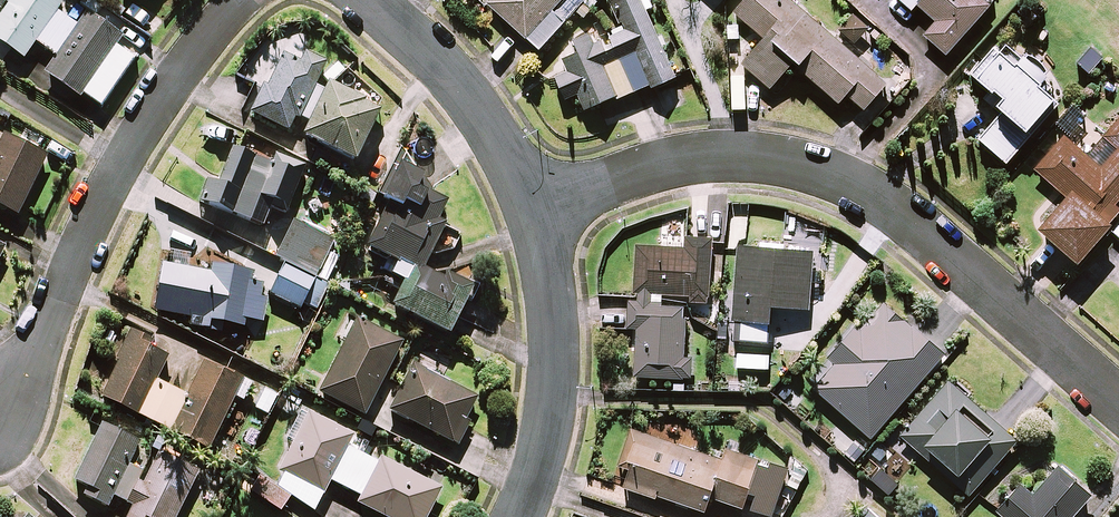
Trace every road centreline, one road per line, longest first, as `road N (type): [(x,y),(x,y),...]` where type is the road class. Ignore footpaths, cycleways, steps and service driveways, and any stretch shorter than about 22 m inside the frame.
road 1 (residential): [(1118,403),(889,203),(834,178),(695,158),(651,165),(538,213)]
road 2 (residential): [(0,397),(99,207),(187,61),(235,0)]
road 3 (residential): [(519,516),(551,416),(553,301),(538,213)]
road 4 (residential): [(538,213),(505,148),(457,81),(372,0)]

